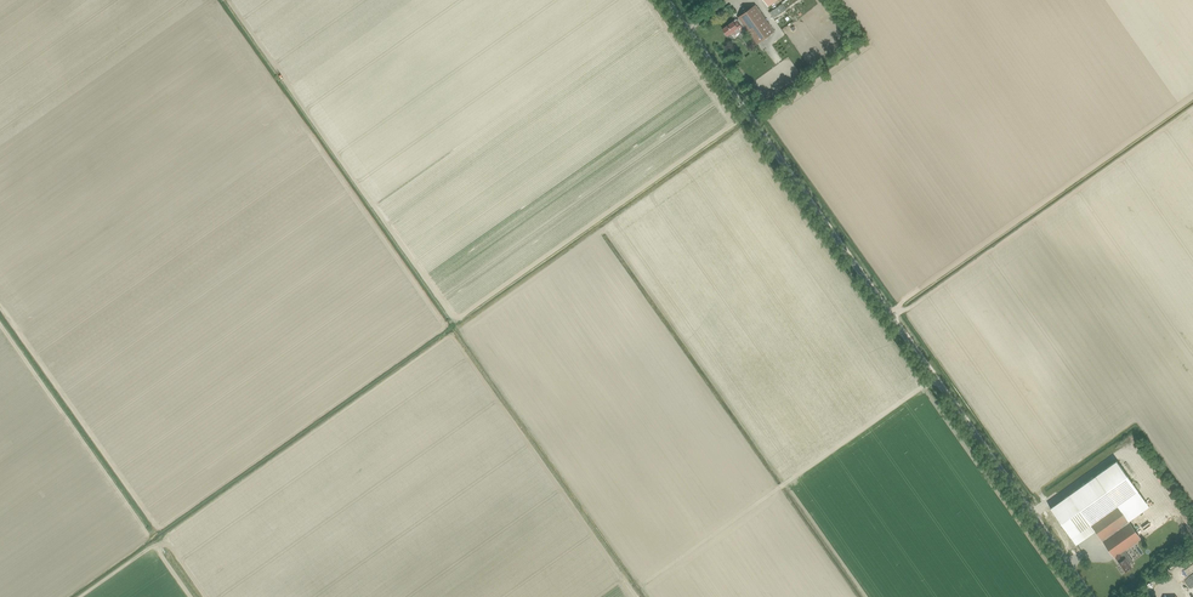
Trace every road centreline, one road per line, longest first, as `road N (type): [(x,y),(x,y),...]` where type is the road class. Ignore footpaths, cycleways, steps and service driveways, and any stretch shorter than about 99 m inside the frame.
road 1 (unclassified): [(1091,596),(666,0)]

